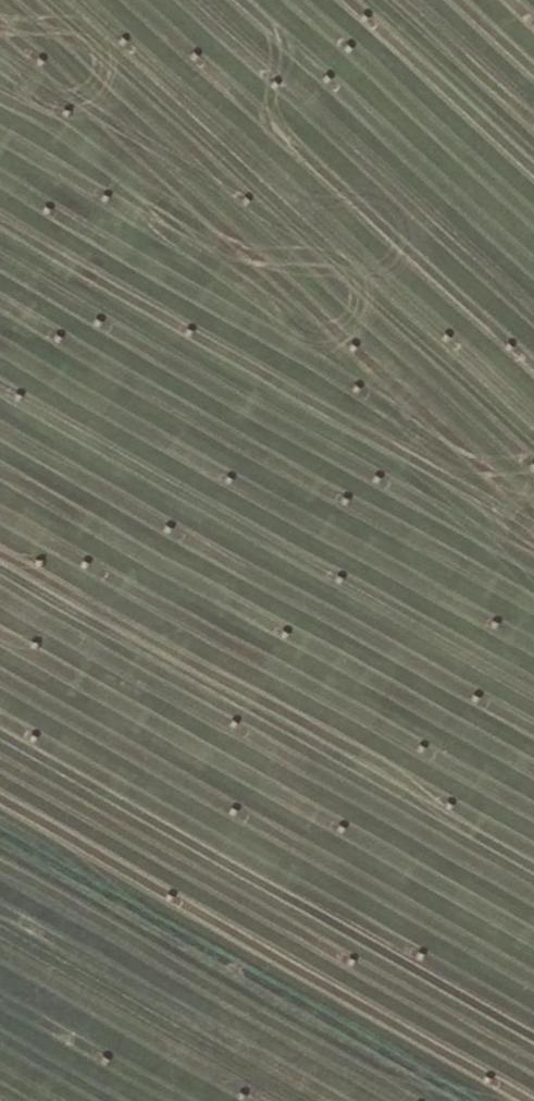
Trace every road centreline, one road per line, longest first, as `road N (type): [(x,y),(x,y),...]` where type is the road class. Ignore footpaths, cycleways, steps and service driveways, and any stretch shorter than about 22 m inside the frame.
road 1 (track): [(464,1100),(0,832)]

